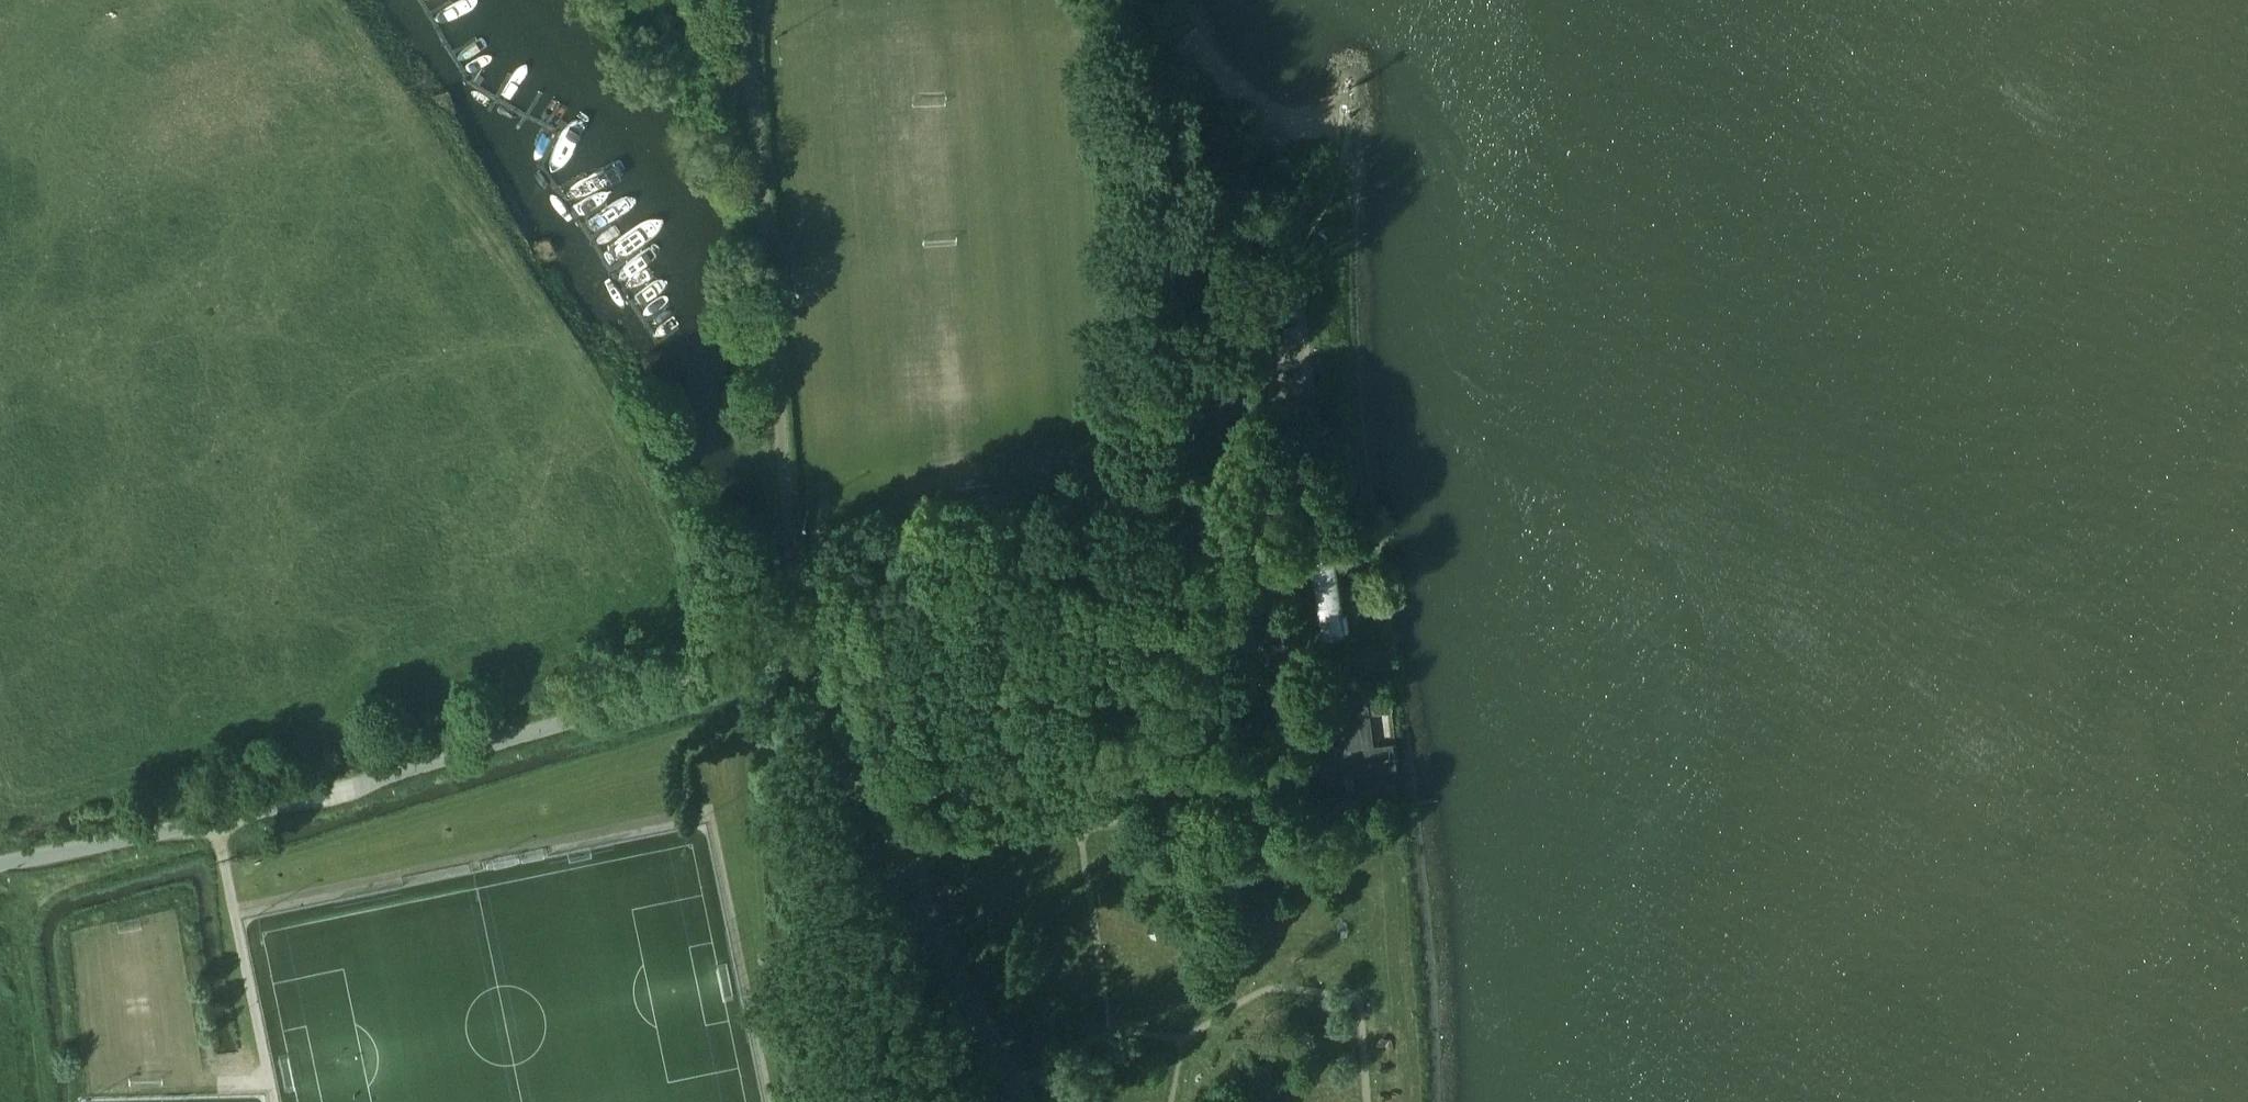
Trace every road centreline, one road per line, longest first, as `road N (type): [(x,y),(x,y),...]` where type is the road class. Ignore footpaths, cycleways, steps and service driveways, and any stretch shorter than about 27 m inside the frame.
road 1 (unclassified): [(0,861),(330,794),(818,647)]
road 2 (unclassified): [(818,647),(788,533),(748,0)]
road 3 (unclassified): [(1024,1101),(897,847),(818,647)]

